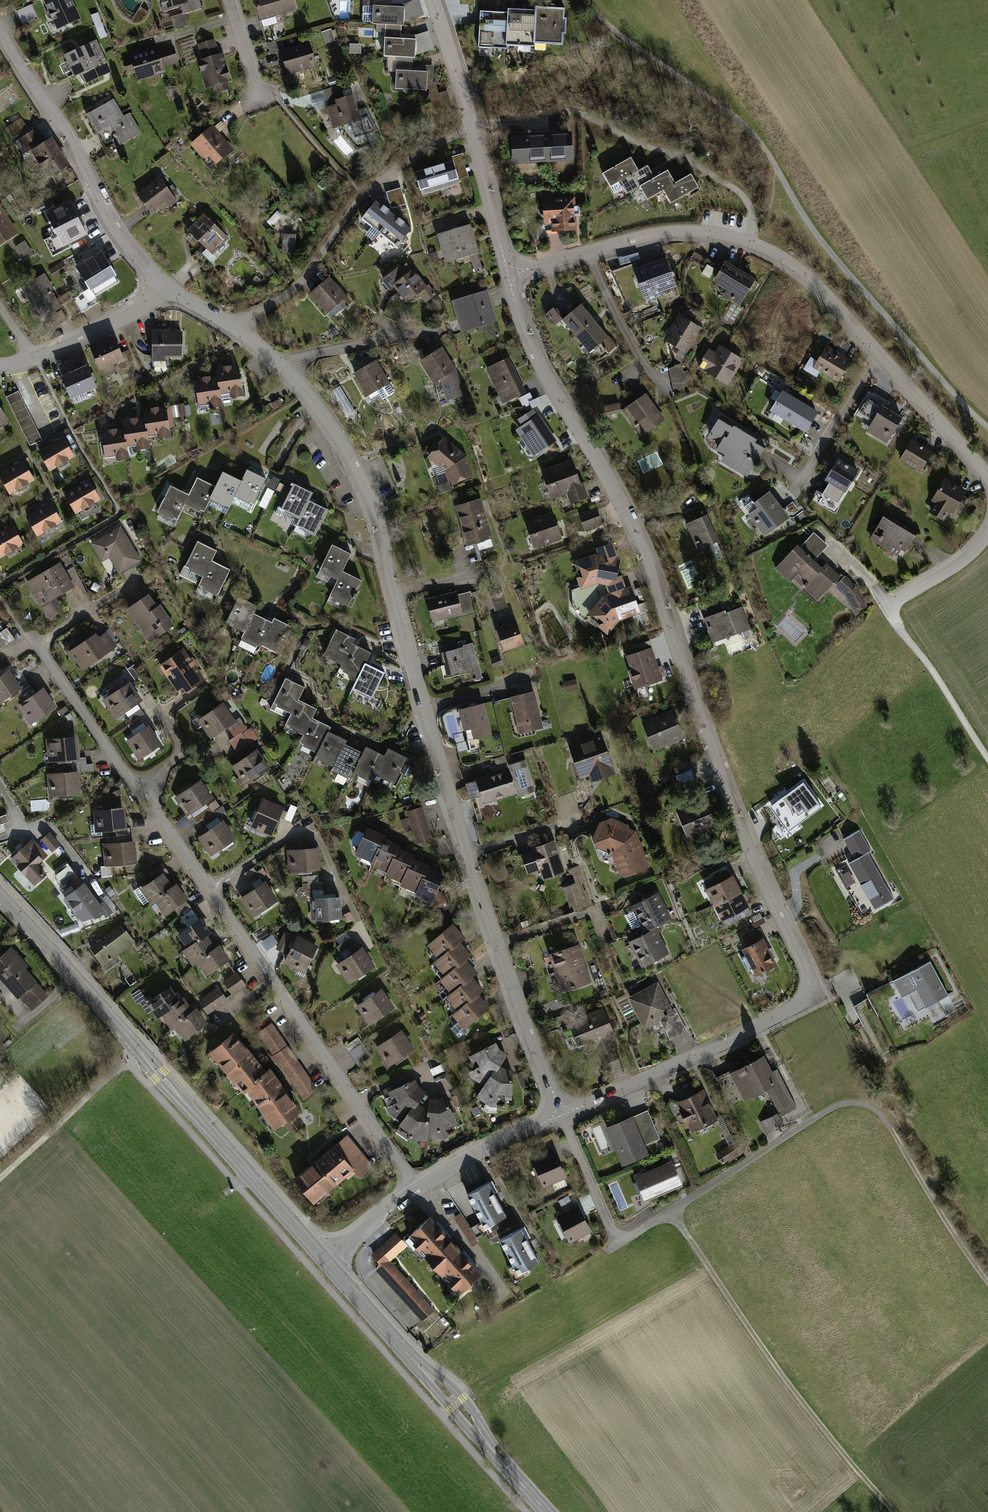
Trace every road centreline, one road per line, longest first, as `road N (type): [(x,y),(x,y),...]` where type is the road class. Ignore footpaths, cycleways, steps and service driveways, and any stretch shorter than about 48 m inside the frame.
road 1 (residential): [(507,273),(534,356),(636,534),(735,815),(810,984),(799,1006),(562,1115)]
road 2 (residential): [(166,288),(285,366),(354,461),(467,854),(562,1115)]
road 3 (track): [(987,425),(843,263),(743,122),(611,28),(590,0)]
road 4 (residential): [(138,787),(417,1189)]
road 5 (residential): [(323,1258),(0,892)]
road 6 (residential): [(562,1115),(617,1246),(834,1107),(856,1102),(877,1110)]
road 7 (residential): [(876,351),(807,274),(718,233),(682,231),(507,273)]
road 8 (track): [(670,1212),(815,1413),(901,1511)]
road 9 (residential): [(0,29),(122,233),(166,288)]
road 10 (residential): [(433,0),(507,273)]
road 11 (track): [(877,1110),(987,1279)]
road 12 (residential): [(454,1402),(323,1258)]
road 13 (track): [(987,756),(883,603)]
road 14 (track): [(127,1060),(0,1174)]
road 15 (residential): [(987,475),(876,351)]
road 16 (residential): [(562,1115),(417,1189)]
road 17 (residential): [(876,351),(796,485)]
road 18 (residential): [(36,357),(117,322),(166,288)]
road 19 (unclassified): [(548,1511),(454,1402)]
road 20 (residential): [(883,603),(963,556),(987,530)]

